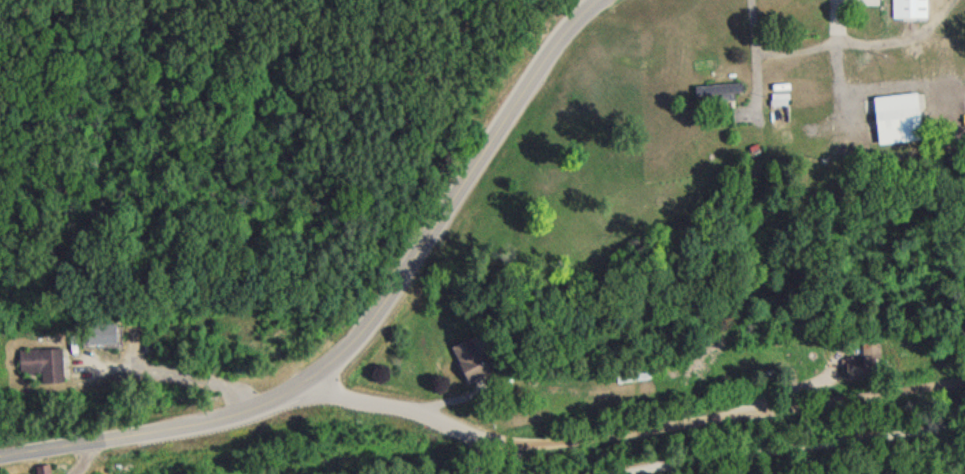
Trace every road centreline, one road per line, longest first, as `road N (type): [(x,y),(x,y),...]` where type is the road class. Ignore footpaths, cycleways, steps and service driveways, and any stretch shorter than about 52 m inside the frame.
road 1 (residential): [(303,395),(433,415),(496,443),(539,443),(964,384)]
road 2 (tertiary): [(303,395),(380,316),(527,74),(583,0)]
road 3 (tertiary): [(0,455),(303,395)]

